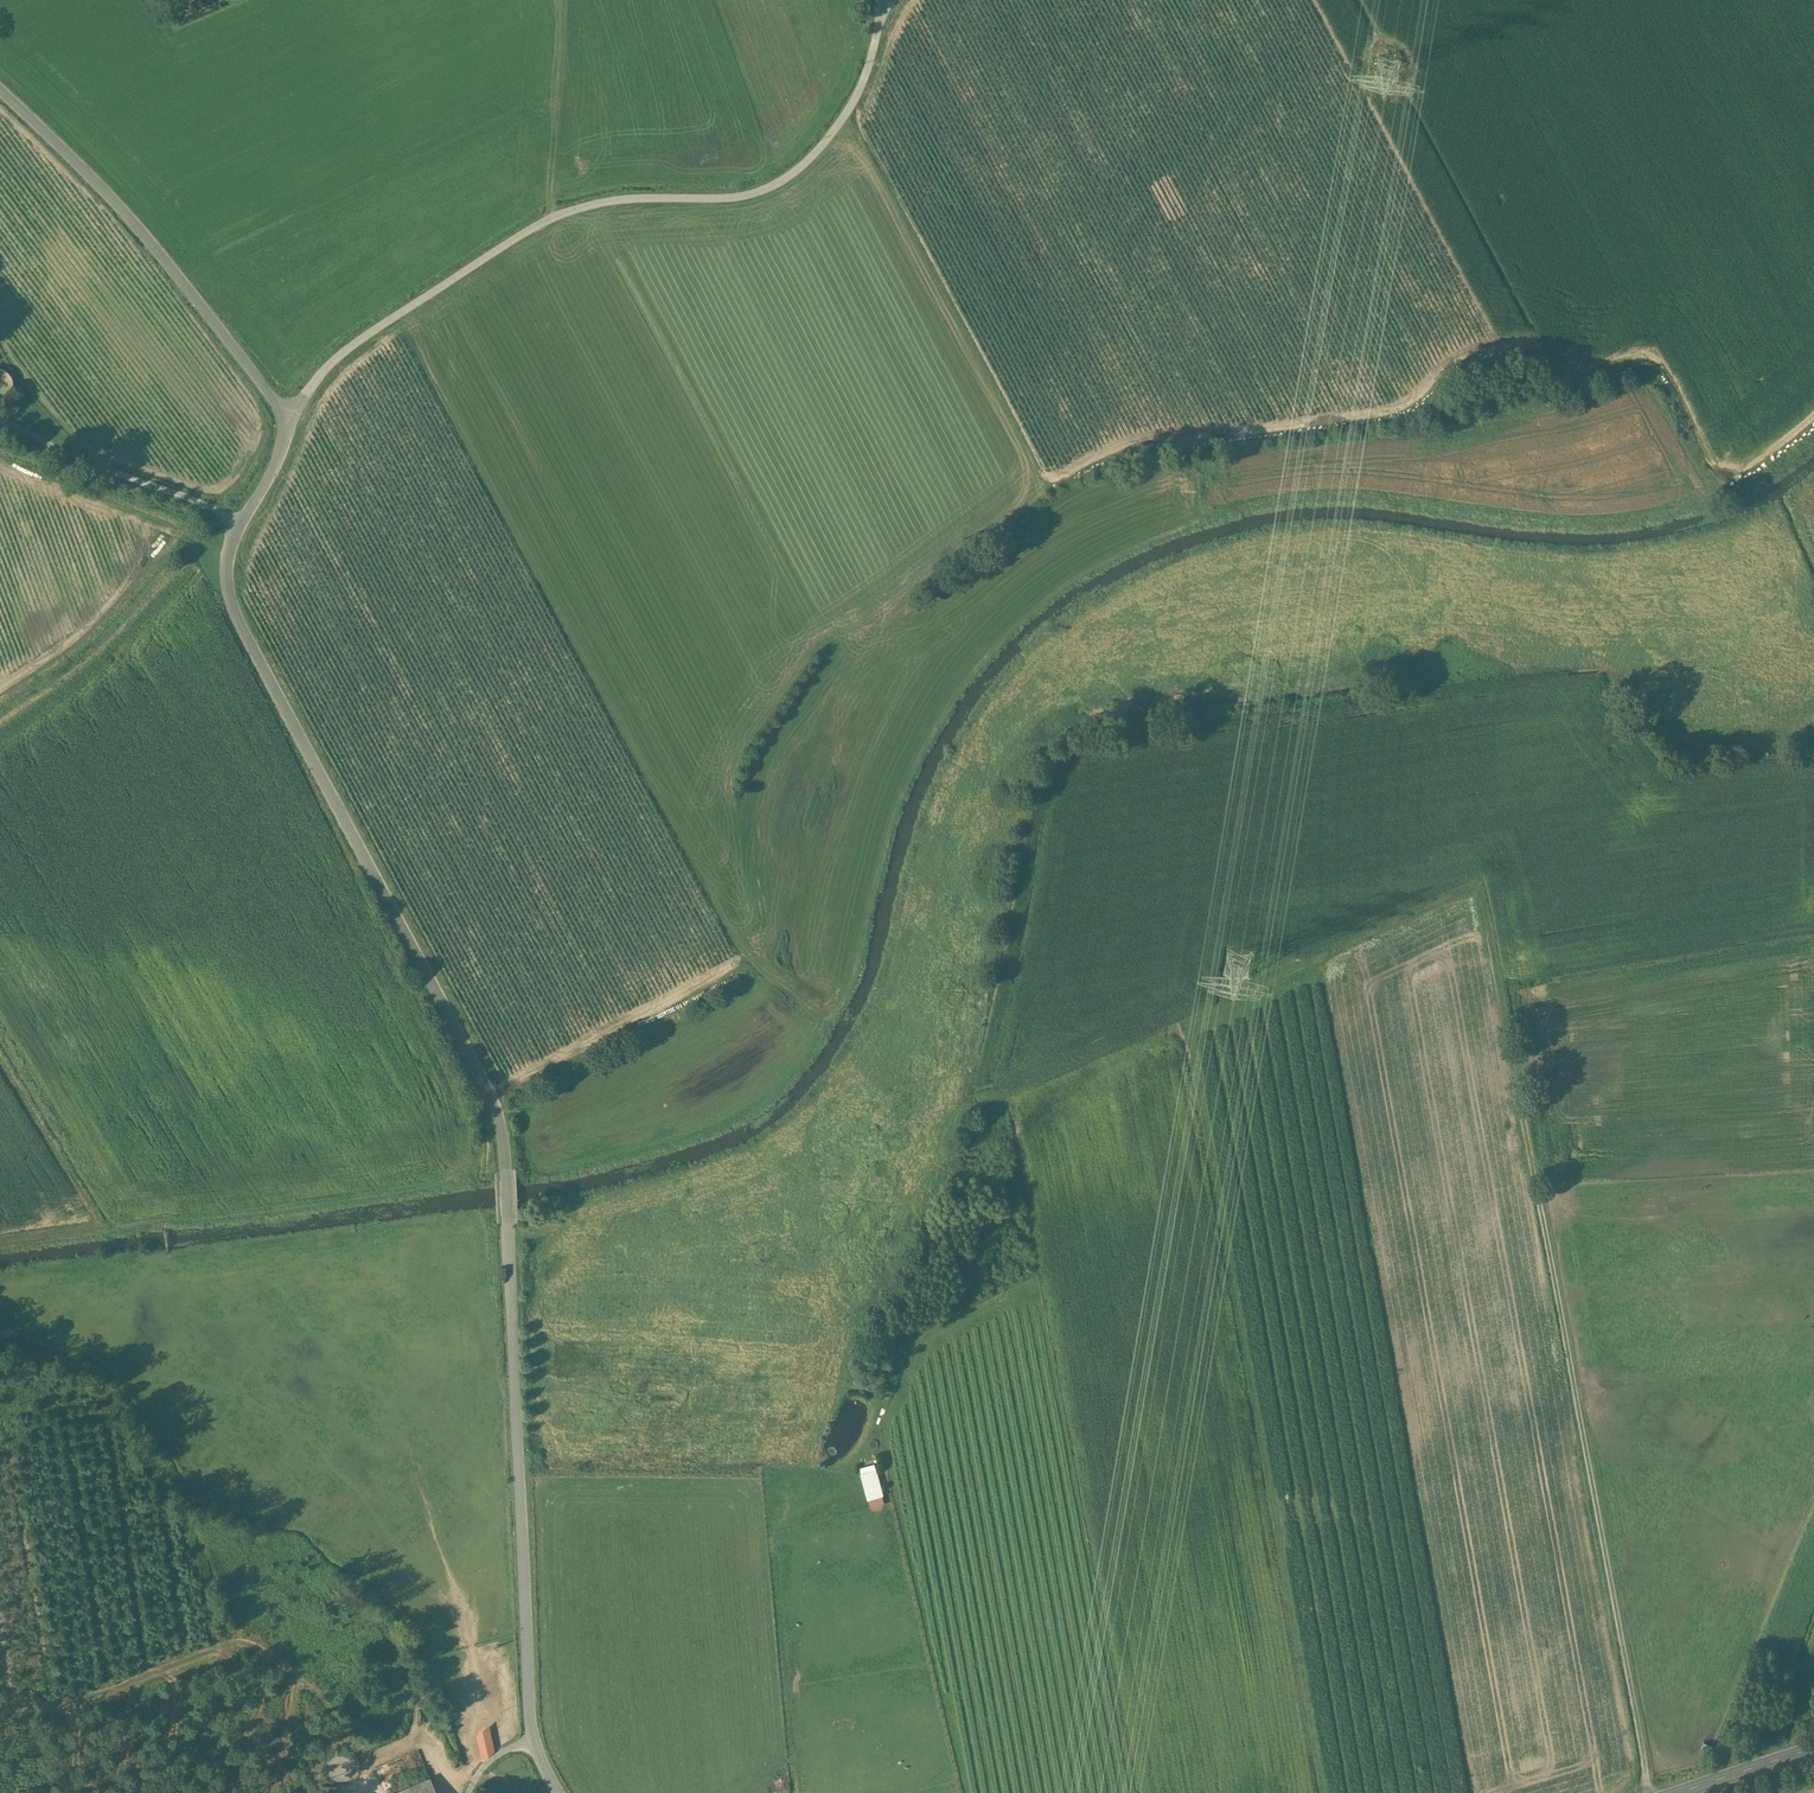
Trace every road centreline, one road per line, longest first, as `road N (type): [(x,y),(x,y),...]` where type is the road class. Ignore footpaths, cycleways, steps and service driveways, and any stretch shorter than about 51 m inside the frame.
road 1 (unclassified): [(292,424),(230,547),(227,584),(237,617),(500,1103),(531,1691),(544,1756),(565,1792)]
road 2 (track): [(1651,1792),(1501,994)]
road 3 (unclassified): [(891,0),(859,91),(801,171),(768,191),(722,199),(625,200),(553,217),(337,358),(311,384),(292,424)]
road 4 (unclassified): [(0,88),(138,226),(292,424)]
road 5 (track): [(553,217),(555,0)]
road 6 (secondary): [(1813,1748),(1677,1792)]

